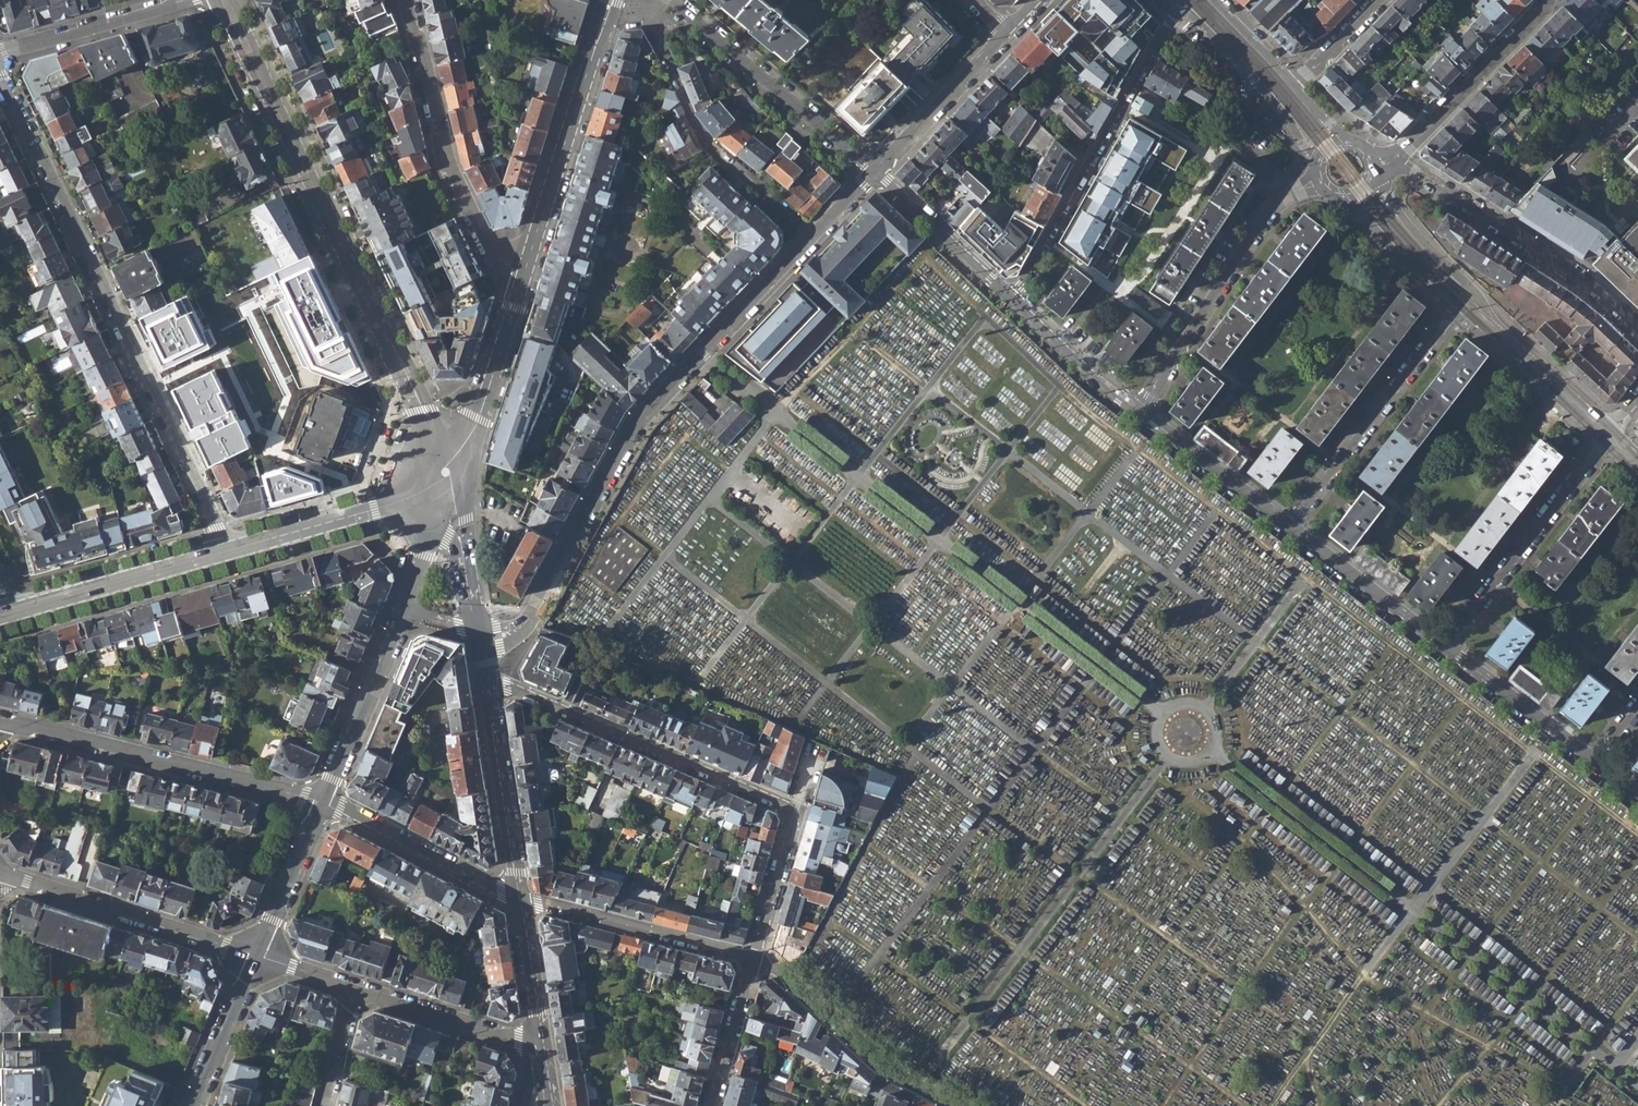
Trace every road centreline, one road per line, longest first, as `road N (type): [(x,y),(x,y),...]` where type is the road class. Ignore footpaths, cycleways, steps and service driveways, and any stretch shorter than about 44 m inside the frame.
road 1 (residential): [(816,235),(640,418),(530,618),(511,633),(479,633)]
road 2 (residential): [(0,74),(228,551)]
road 3 (residential): [(488,682),(787,808),(791,830),(756,955)]
road 4 (secondary): [(225,0),(431,423)]
road 5 (residential): [(1181,1),(1011,297)]
road 6 (residential): [(0,720),(324,801)]
road 7 (residential): [(523,279),(501,263),(453,174),(409,0)]
road 8 (residential): [(816,235),(702,139),(652,31),(665,0)]
road 9 (residential): [(1397,156),(1571,271),(1637,331)]
road 10 (residential): [(1319,182),(1270,213),(1141,411)]
road 11 (residential): [(610,0),(523,279)]
road 12 (residential): [(1455,310),(1289,526)]
road 13 (residential): [(257,955),(0,873)]
road 14 (residential): [(875,171),(670,0)]
road 15 (residential): [(1603,442),(1445,646)]
road 16 (residential): [(756,955),(521,902)]
road 17 (residential): [(947,1097),(898,1072),(756,955)]
road 18 (secondary): [(228,551),(12,612)]
road 19 (secondary): [(521,902),(488,682)]
road 20 (residential): [(521,902),(324,801)]
road 21 (residential): [(1554,0),(1397,156)]
road 22 (tertiary): [(1181,1),(1318,160)]
road 23 (secondary): [(403,612),(324,801)]
road 24 (residential): [(1289,526),(1445,646)]
road 25 (residential): [(540,1042),(356,988)]
road 26 (residential): [(0,52),(184,0)]
road 27 (residential): [(1445,646),(1596,761)]
road 28 (residential): [(1005,34),(875,171)]
road 29 (residential): [(1141,411),(1289,526)]
road 30 (residential): [(875,171),(1011,297)]
road 31 (tertiary): [(1490,317),(1373,178)]
road 32 (secondary): [(395,500),(228,551)]
road 33 (residential): [(1011,297),(1141,411)]
road 34 (secondary): [(324,801),(257,955)]
road 35 (tertiary): [(1612,428),(1490,317)]
road 36 (secondary): [(257,955),(194,1105)]
road 37 (tertiary): [(1344,199),(1455,310)]
road 38 (residential): [(756,955),(713,1105)]
road 39 (residential): [(523,279),(476,427)]
road 40 (secondary): [(540,1042),(521,902)]
road 41 (tertiary): [(1504,347),(1603,442)]
road 42 (residential): [(356,988),(325,1105)]
road 43 (residential): [(1379,0),(1294,84)]

